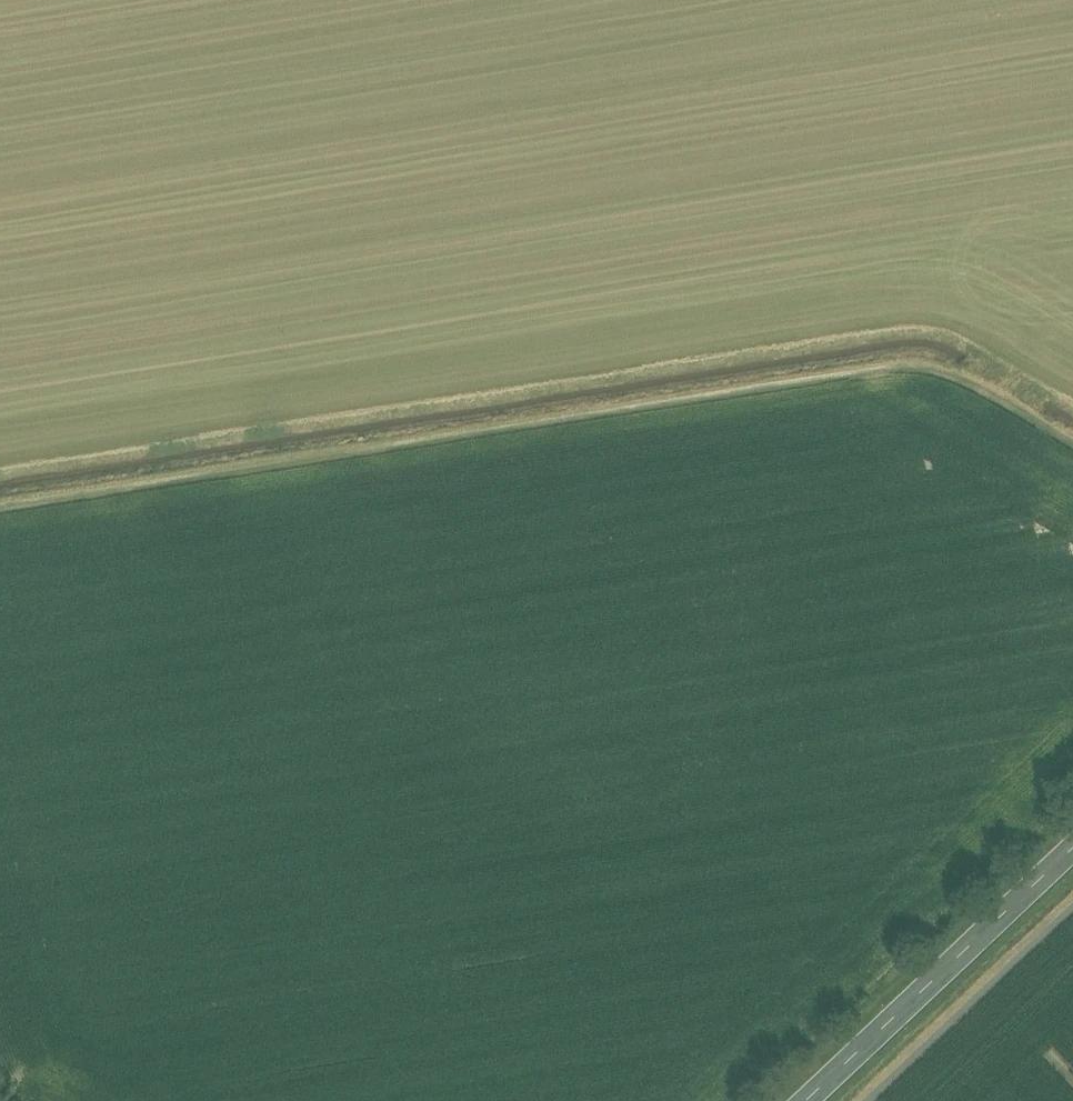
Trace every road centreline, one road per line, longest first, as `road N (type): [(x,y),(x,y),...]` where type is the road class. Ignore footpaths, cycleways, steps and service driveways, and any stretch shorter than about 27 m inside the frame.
road 1 (tertiary): [(1072,842),(800,1100)]

